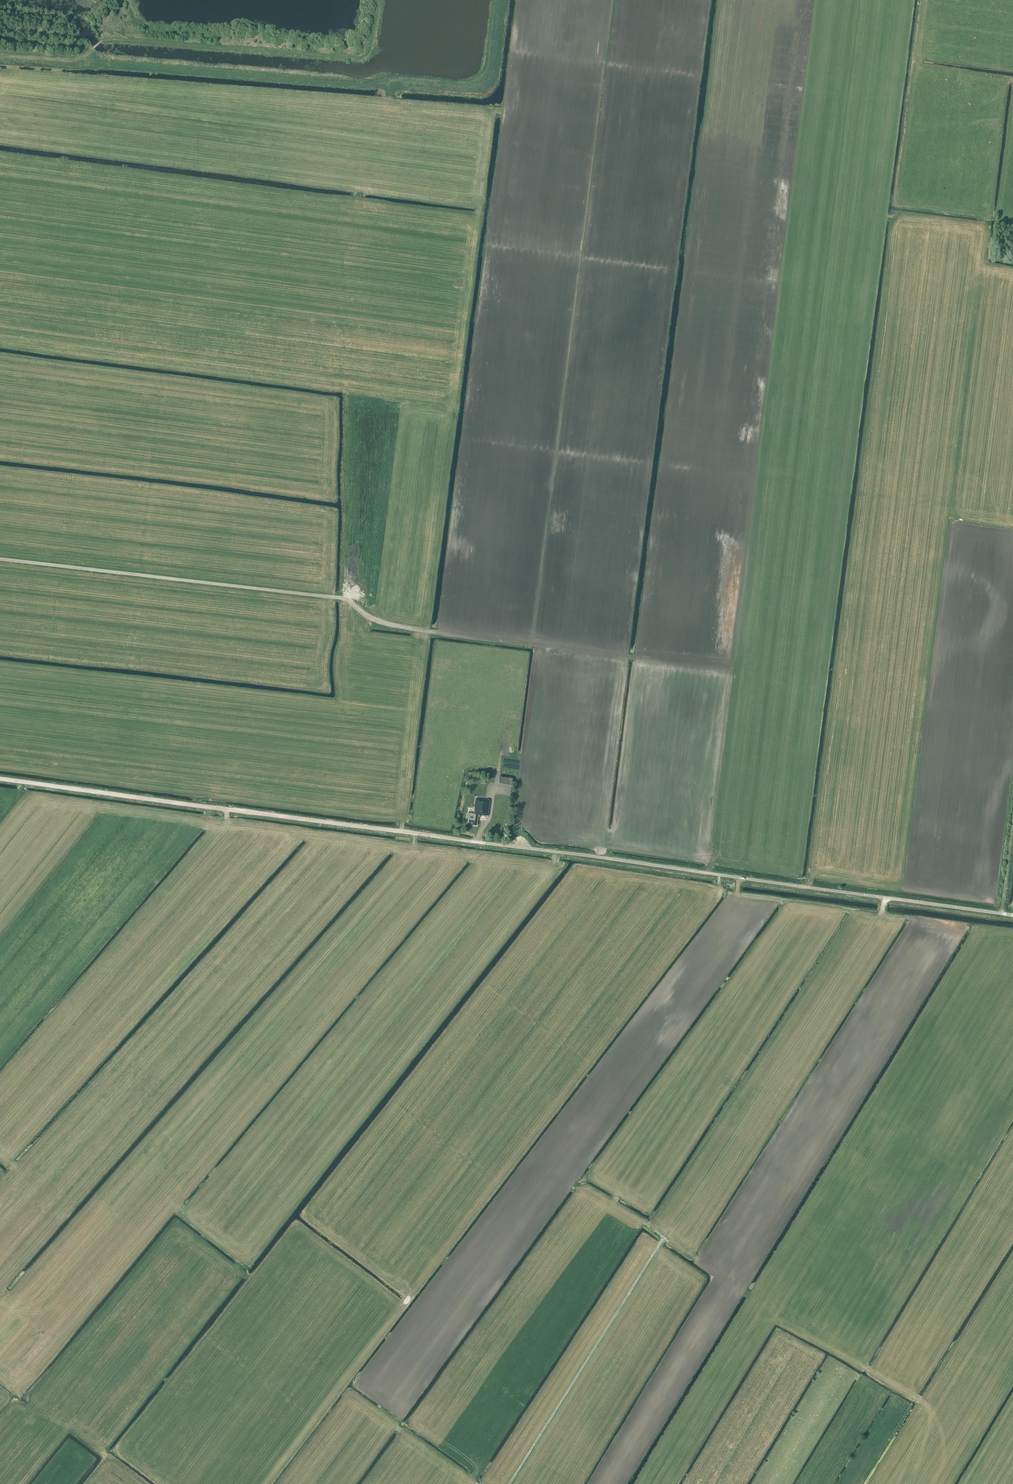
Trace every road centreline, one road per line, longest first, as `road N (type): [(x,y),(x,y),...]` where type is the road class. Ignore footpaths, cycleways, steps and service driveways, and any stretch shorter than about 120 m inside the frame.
road 1 (unclassified): [(1012,916),(470,841)]
road 2 (track): [(470,841),(0,779)]
road 3 (track): [(0,54),(72,59),(105,40),(358,61),(368,52),(379,0)]

